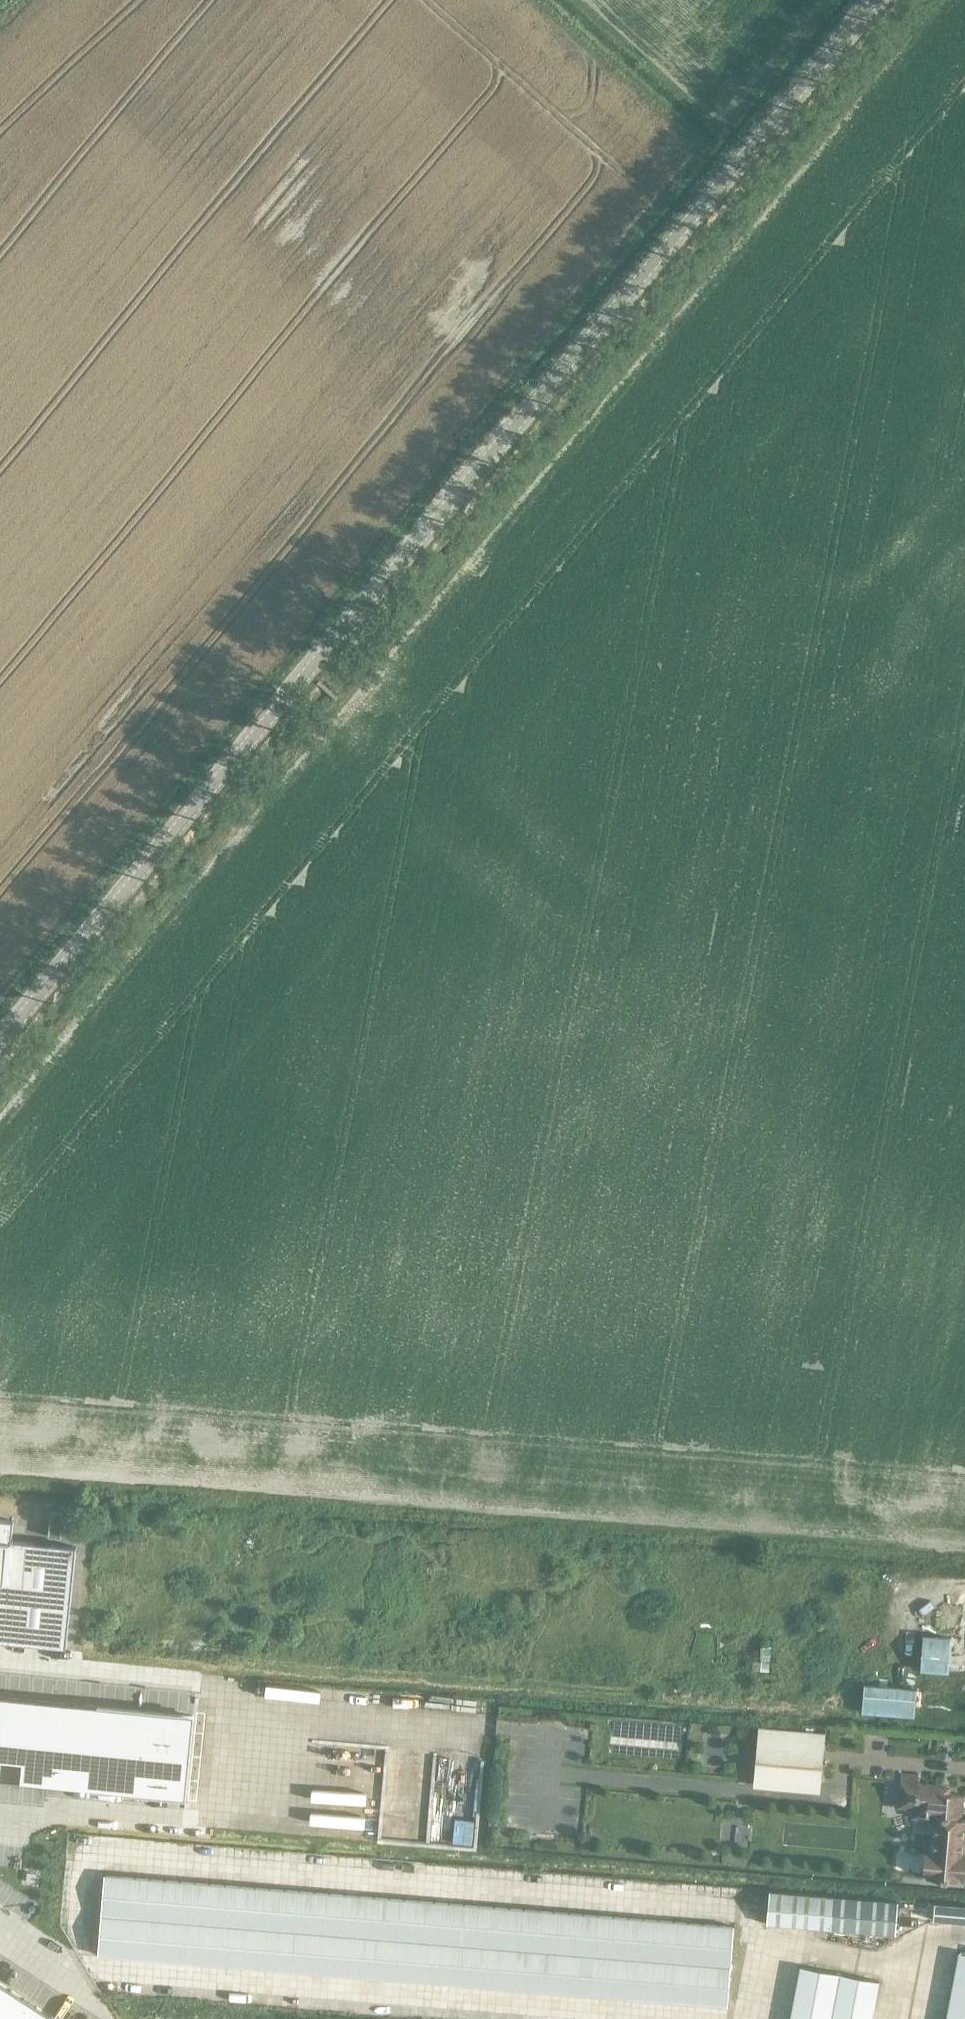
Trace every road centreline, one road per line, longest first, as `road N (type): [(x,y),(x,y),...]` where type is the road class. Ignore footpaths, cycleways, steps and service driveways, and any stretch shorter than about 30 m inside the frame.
road 1 (unclassified): [(0,1042),(877,0)]

